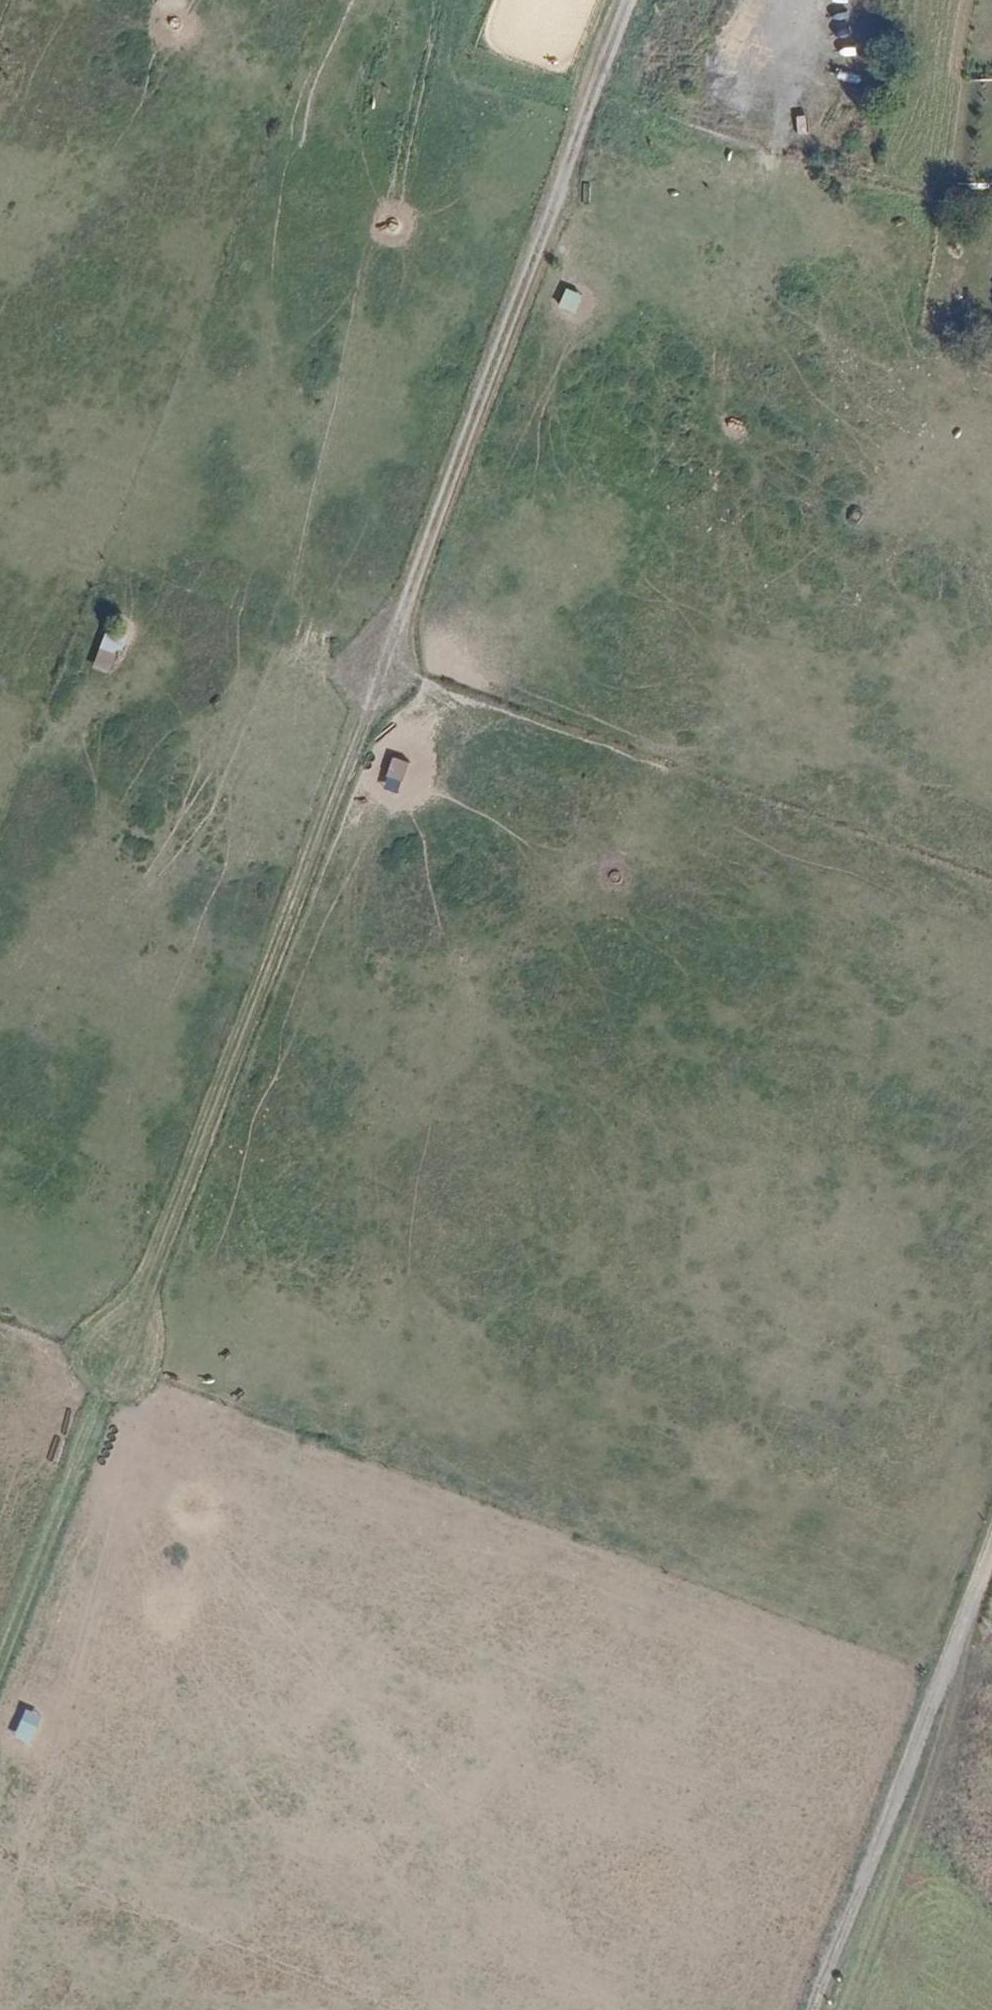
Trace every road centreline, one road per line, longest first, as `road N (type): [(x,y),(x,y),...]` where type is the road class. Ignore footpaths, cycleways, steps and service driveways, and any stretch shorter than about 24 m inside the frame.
road 1 (track): [(991,1544),(810,2009)]

